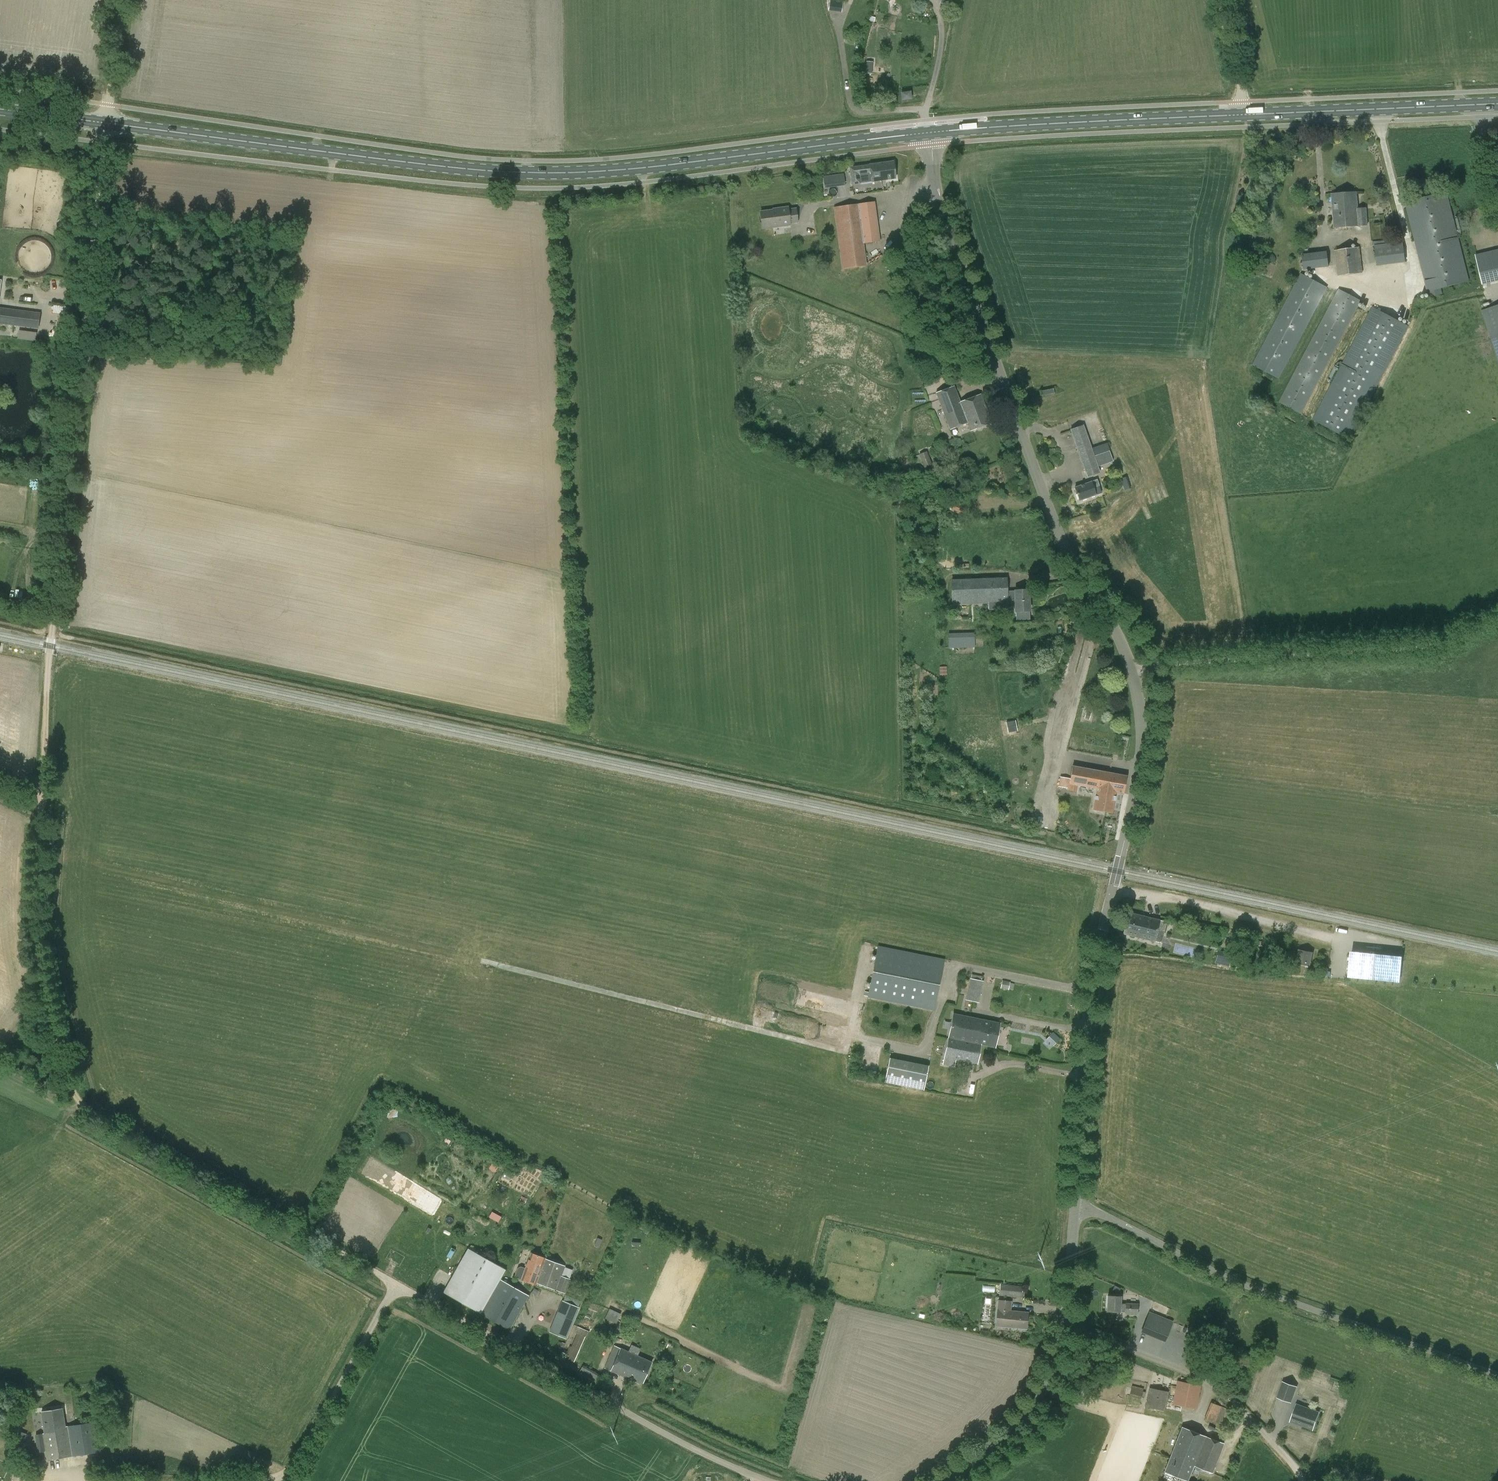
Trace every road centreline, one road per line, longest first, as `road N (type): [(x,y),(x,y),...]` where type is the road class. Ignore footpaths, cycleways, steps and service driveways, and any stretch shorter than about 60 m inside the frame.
road 1 (tertiary): [(1074,1208),(1093,1013),(1140,794),(1138,694),(1111,618),(1067,554),(938,198),(929,133)]
road 2 (primary): [(929,133),(573,174),(477,171),(0,109)]
road 3 (track): [(1096,992),(955,967),(922,1055),(851,1036),(845,1052),(482,962)]
road 4 (track): [(103,143),(42,793)]
road 5 (track): [(42,793),(34,911),(46,998),(75,1096),(107,1123),(337,1251)]
road 6 (primary): [(1497,104),(929,133)]
road 7 (unclassified): [(772,1480),(627,1413),(337,1251)]
road 8 (unclassified): [(1497,1374),(1287,1301),(1074,1208)]
road 9 (unclassified): [(1301,1472),(1219,1388),(1065,1325)]
road 10 (tertiary): [(944,1480),(1019,1423),(1059,1354),(1065,1325)]

